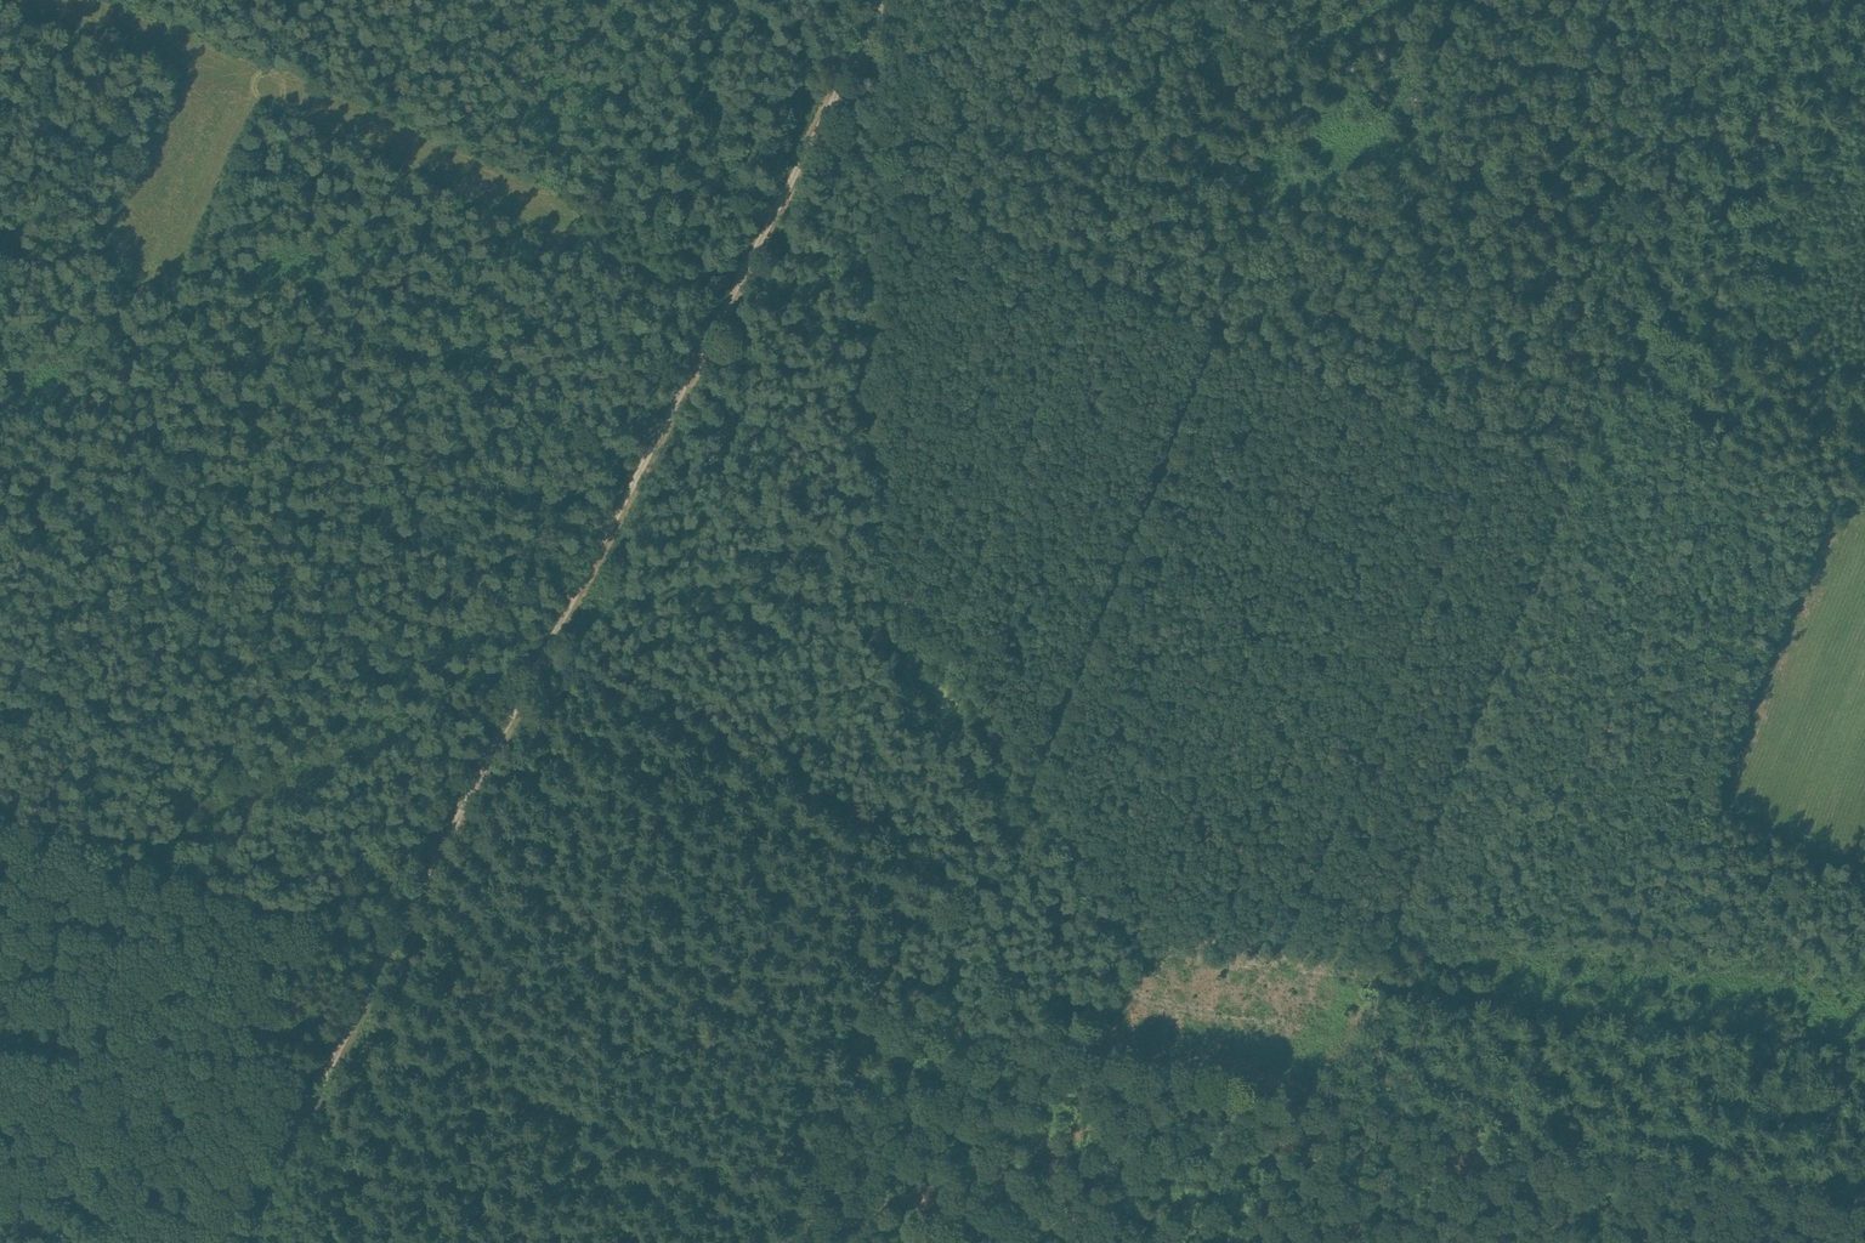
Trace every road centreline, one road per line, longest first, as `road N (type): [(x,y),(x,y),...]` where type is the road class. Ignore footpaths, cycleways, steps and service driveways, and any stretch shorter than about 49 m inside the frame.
road 1 (track): [(543,657),(866,810),(918,853),(1069,1042),(1777,1189),(1864,1215)]
road 2 (track): [(239,1242),(884,0)]
road 3 (track): [(1259,1242),(1764,0)]
road 4 (track): [(761,1242),(856,1004),(1069,1042)]
road 5 (track): [(1022,1242),(1068,1129),(1069,1042)]
road 6 (track): [(856,1004),(918,853)]

